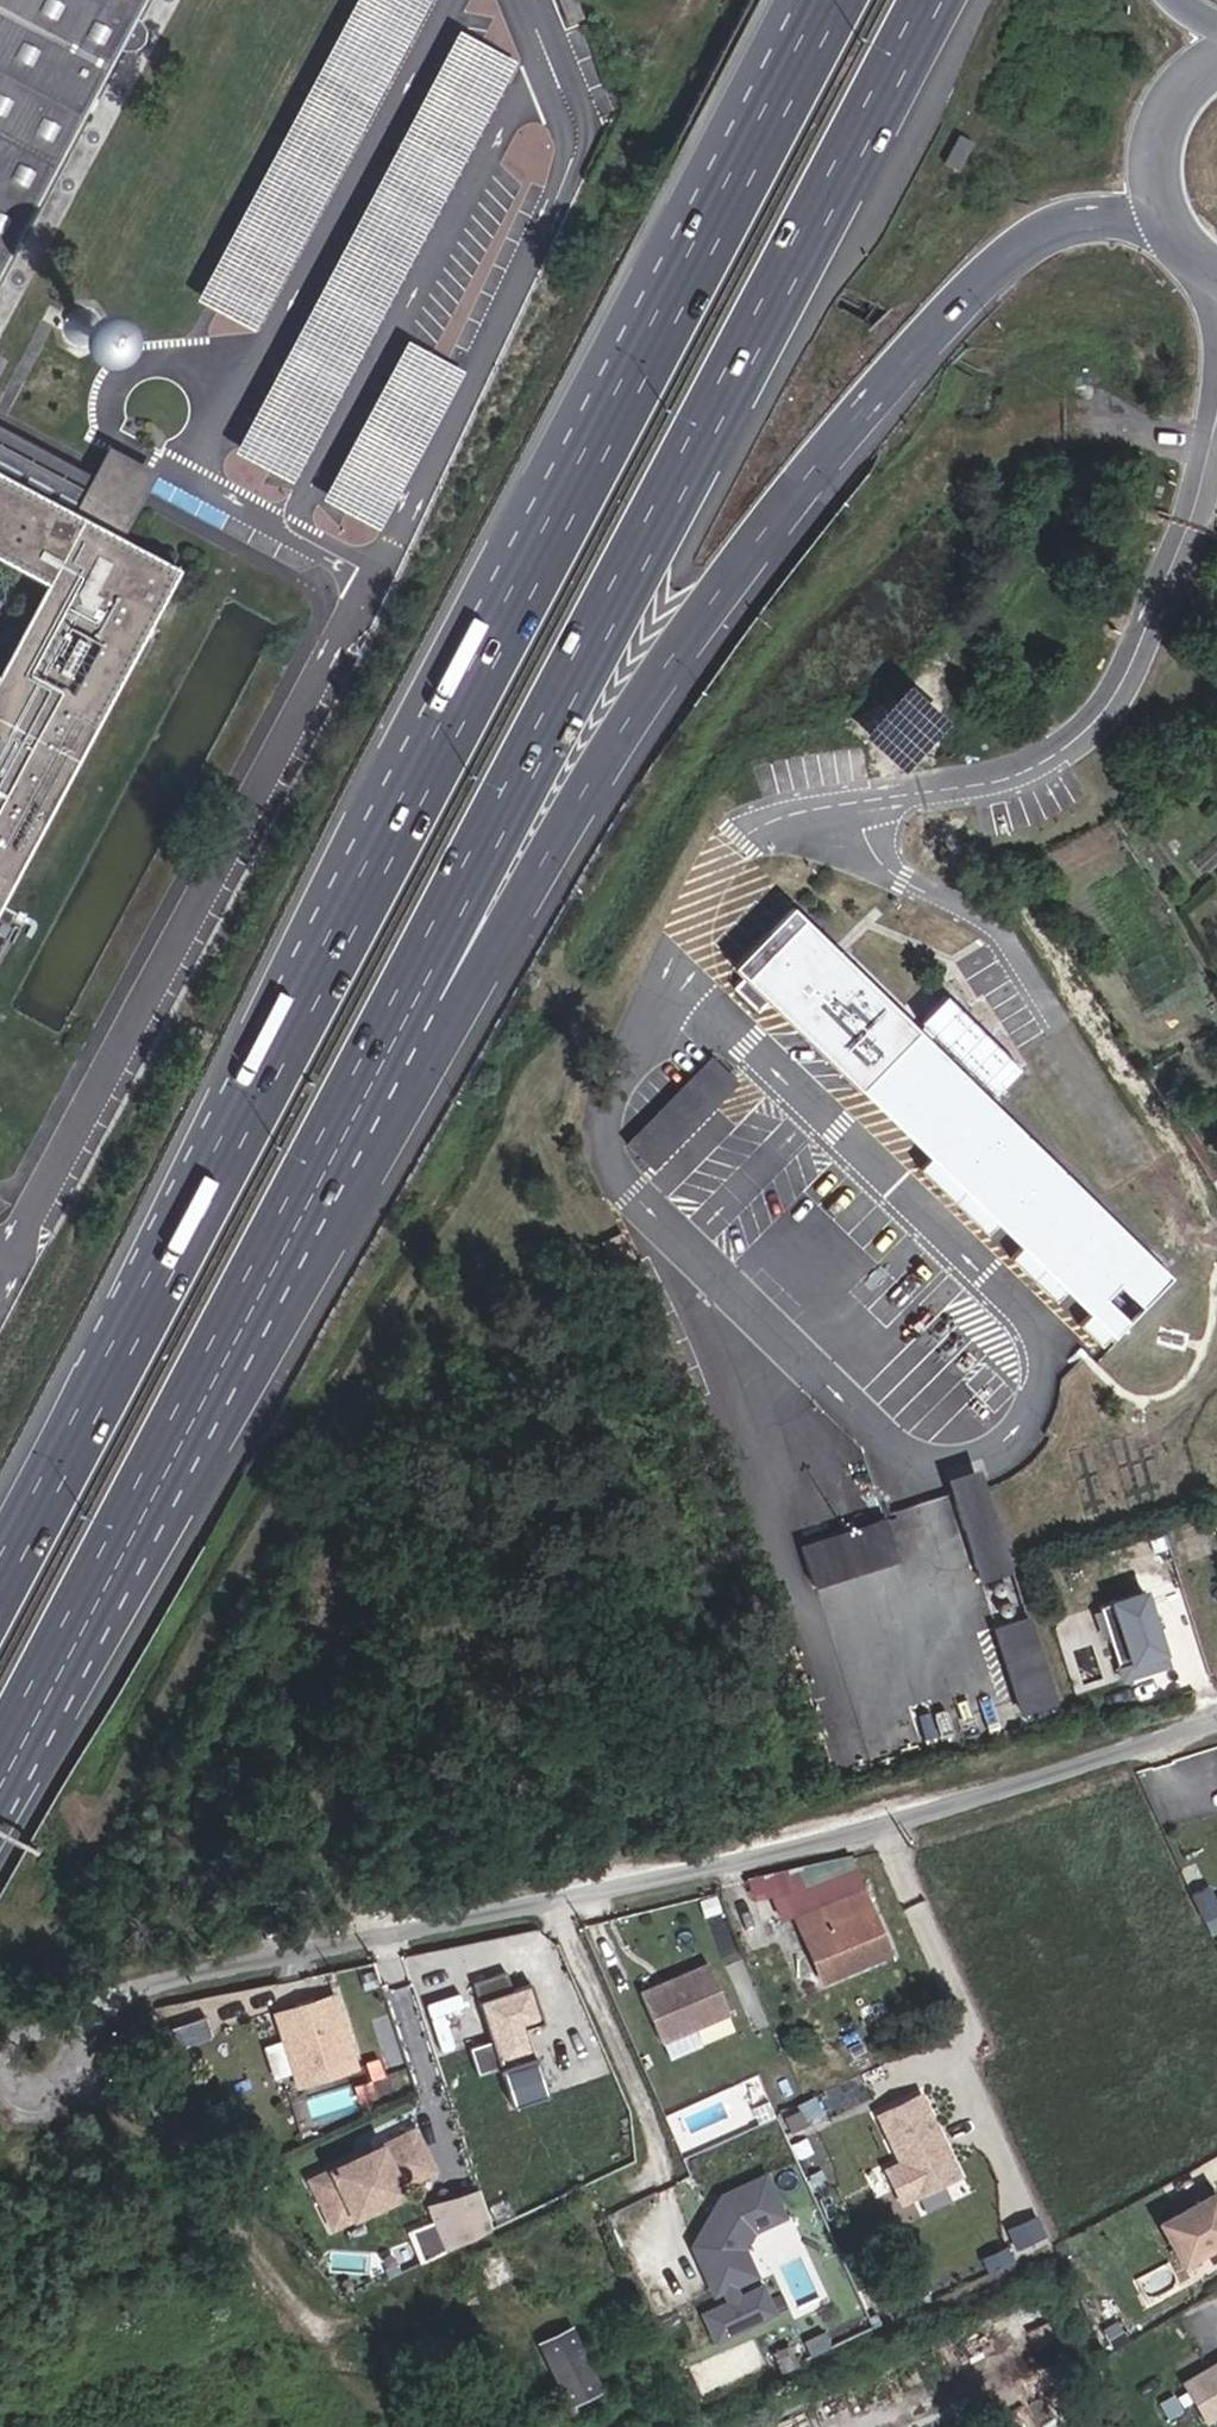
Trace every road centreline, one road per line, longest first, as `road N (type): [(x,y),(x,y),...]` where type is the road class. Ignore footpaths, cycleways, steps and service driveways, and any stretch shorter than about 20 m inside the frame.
road 1 (motorway): [(833,0),(0,1579)]
road 2 (motorway): [(247,1329),(946,0)]
road 3 (motorway): [(247,1329),(377,1171),(640,718),(722,594),(943,328),(1039,239),(1087,219),(1141,219),(1176,229)]
road 4 (residential): [(1216,1724),(840,1840),(162,1983),(103,2013),(90,2033),(87,2054),(100,2085)]
road 5 (track): [(162,1983),(139,1858),(441,1294)]
road 6 (motorway): [(0,1790),(247,1329)]
road 7 (track): [(402,2426),(100,2085)]
road 8 (secondary): [(1216,54),(1185,81),(1164,115),(1155,154),(1160,193),(1176,229)]

